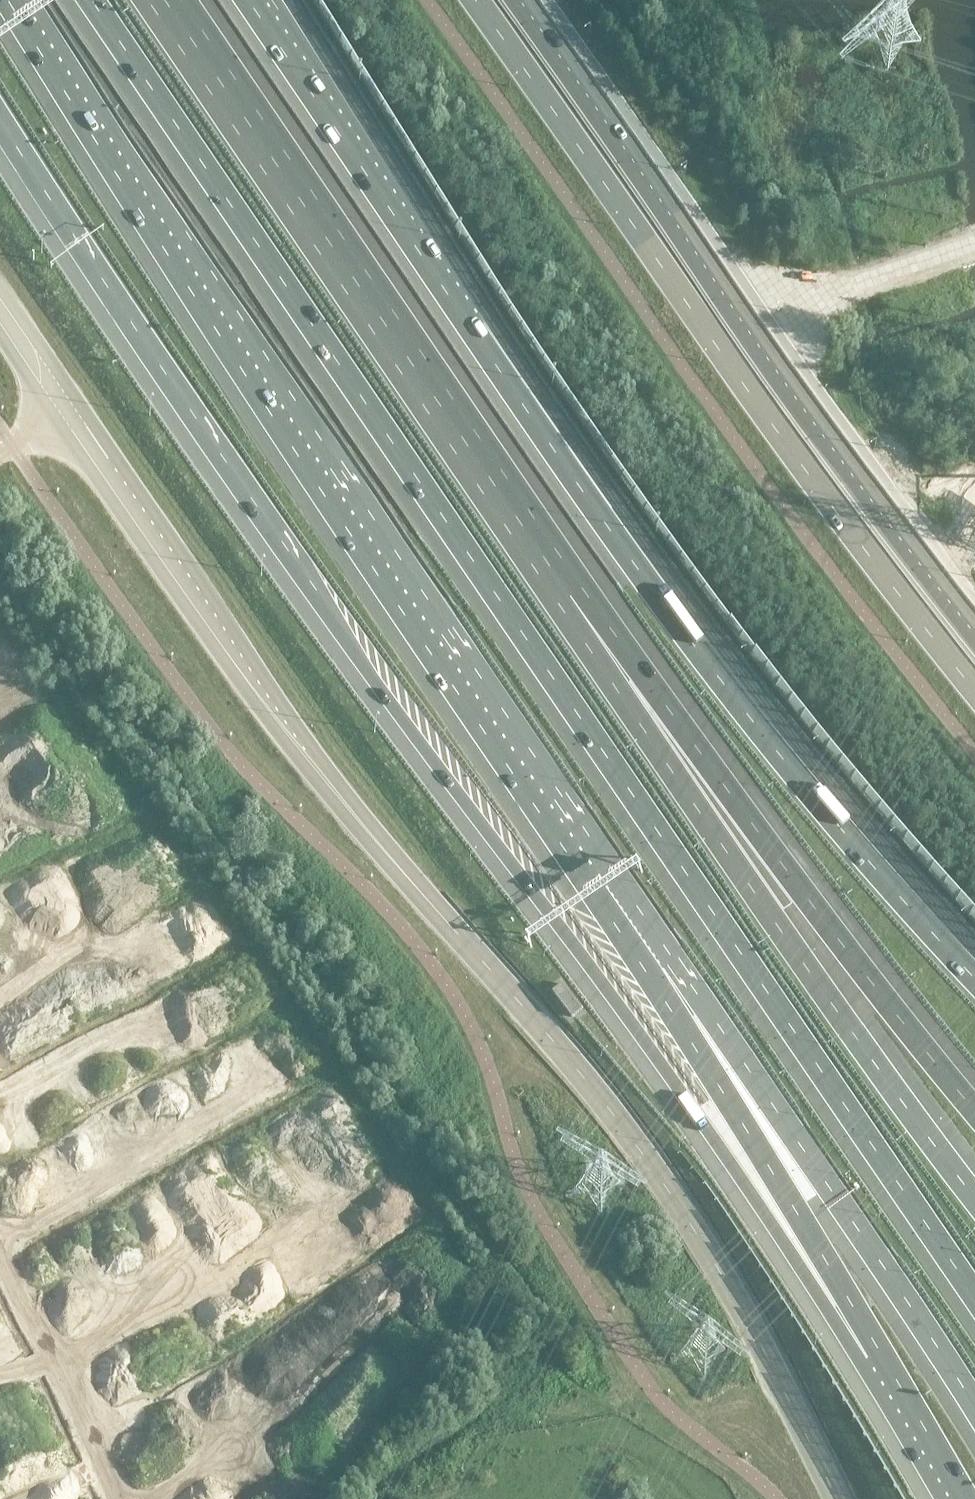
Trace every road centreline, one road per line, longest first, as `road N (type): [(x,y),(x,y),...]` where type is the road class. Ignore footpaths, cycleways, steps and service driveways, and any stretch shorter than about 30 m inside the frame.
road 1 (motorway): [(92,0),(974,1301)]
road 2 (motorway): [(0,120),(390,701),(879,1351)]
road 3 (motorway): [(974,978),(791,769),(638,568),(248,0)]
road 4 (motorway): [(8,0),(269,412),(652,981)]
road 5 (secondary): [(471,0),(851,534),(974,689)]
road 6 (secondary): [(974,618),(536,0)]
road 7 (motorway): [(974,1195),(720,841),(576,592)]
road 8 (motorway): [(576,592),(173,0)]
road 9 (motorway): [(974,1110),(576,592)]
road 10 (motorway): [(652,981),(829,1186),(974,1406)]
road 11 (motorway): [(652,981),(879,1351)]
road 12 (track): [(50,1498),(51,1415),(0,1317)]
road 13 (motorway): [(879,1351),(966,1498)]

